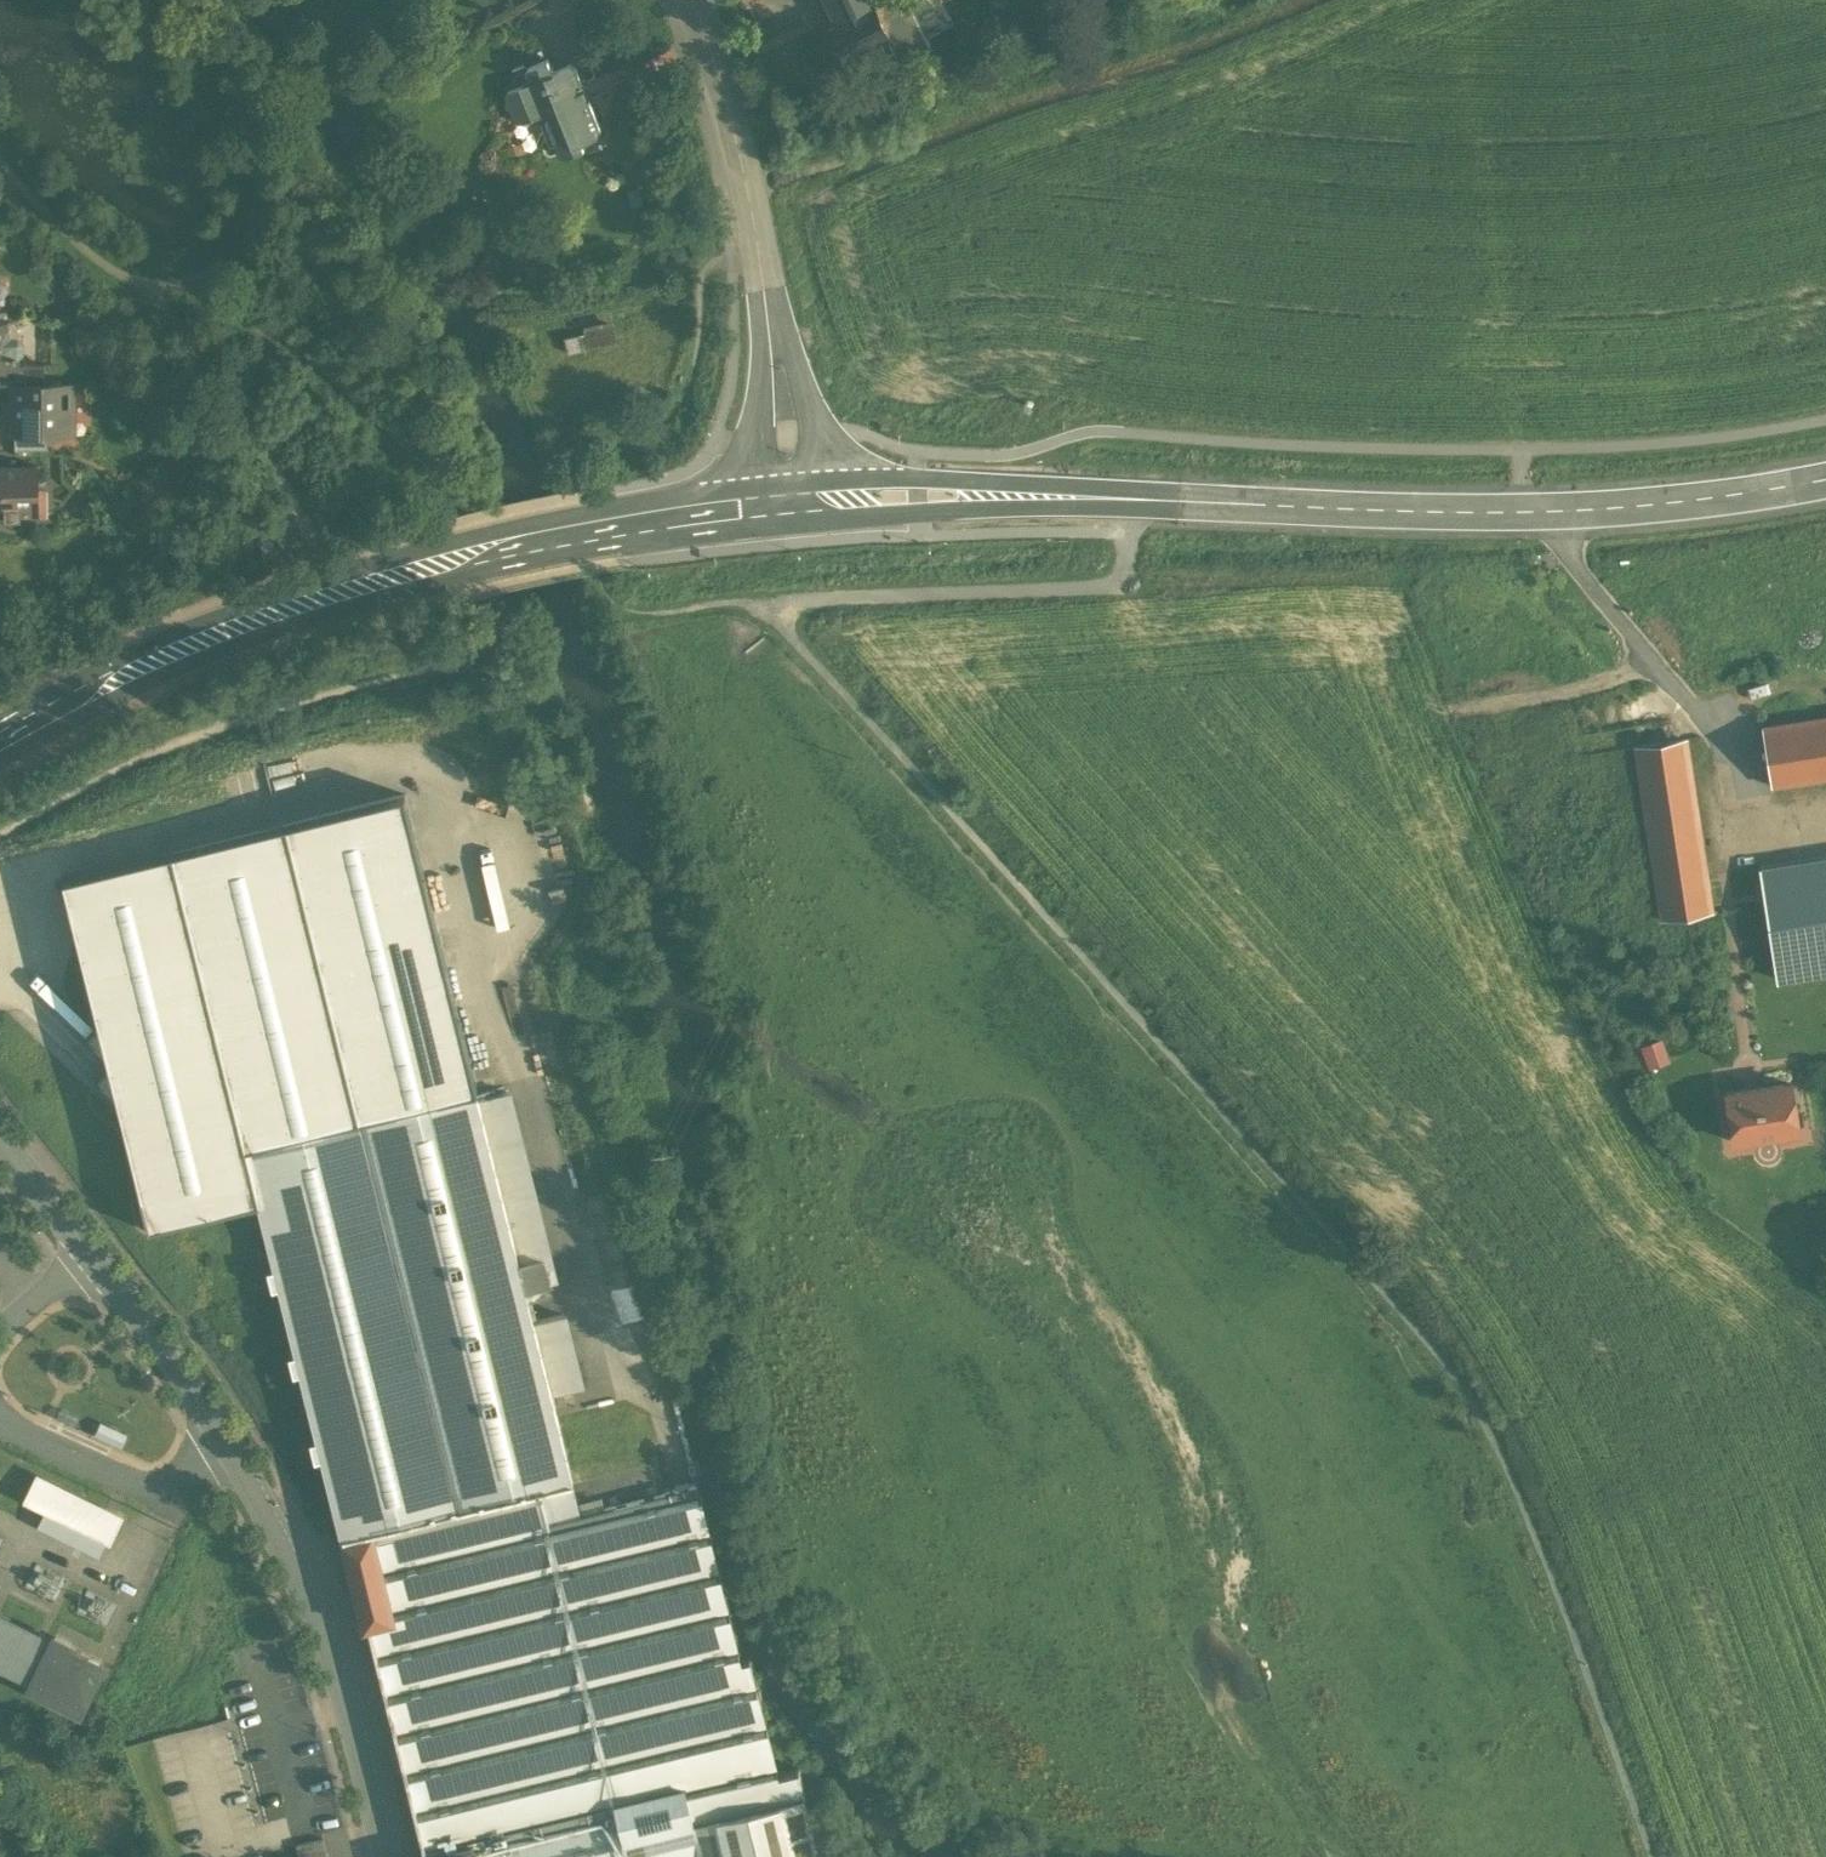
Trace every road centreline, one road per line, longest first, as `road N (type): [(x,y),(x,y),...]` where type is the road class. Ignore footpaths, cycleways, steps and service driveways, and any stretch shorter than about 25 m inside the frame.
road 1 (secondary): [(796,502),(988,494),(1524,513),(1661,504),(1825,480)]
road 2 (secondary): [(0,739),(136,664),(336,586),(626,520),(796,502)]
road 3 (tertiary): [(796,502),(749,194),(693,0)]
road 4 (tertiary): [(225,1448),(314,1627),(383,1856)]
road 5 (residential): [(225,1448),(175,1482),(139,1489),(0,1418)]
road 6 (tertiary): [(85,1249),(166,1353),(225,1448)]
road 7 (tertiary): [(0,1141),(85,1249)]

